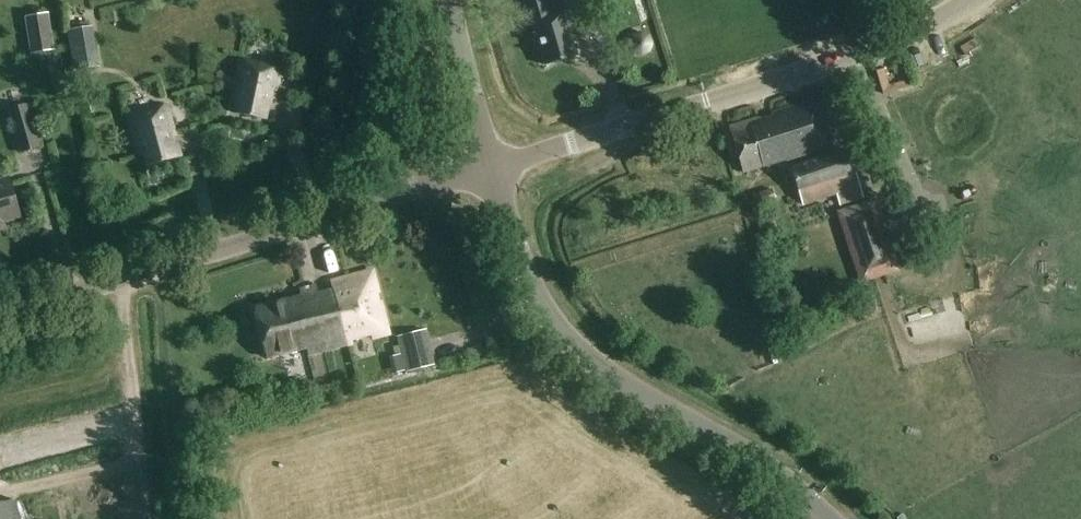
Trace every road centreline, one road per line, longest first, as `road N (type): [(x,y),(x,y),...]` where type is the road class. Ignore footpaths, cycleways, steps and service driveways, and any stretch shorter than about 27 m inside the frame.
road 1 (tertiary): [(0,311),(493,164)]
road 2 (tertiary): [(826,518),(761,459),(565,339),(529,280),(493,164)]
road 3 (tertiary): [(493,164),(865,51),(969,0)]
road 4 (tertiary): [(493,164),(446,0)]

